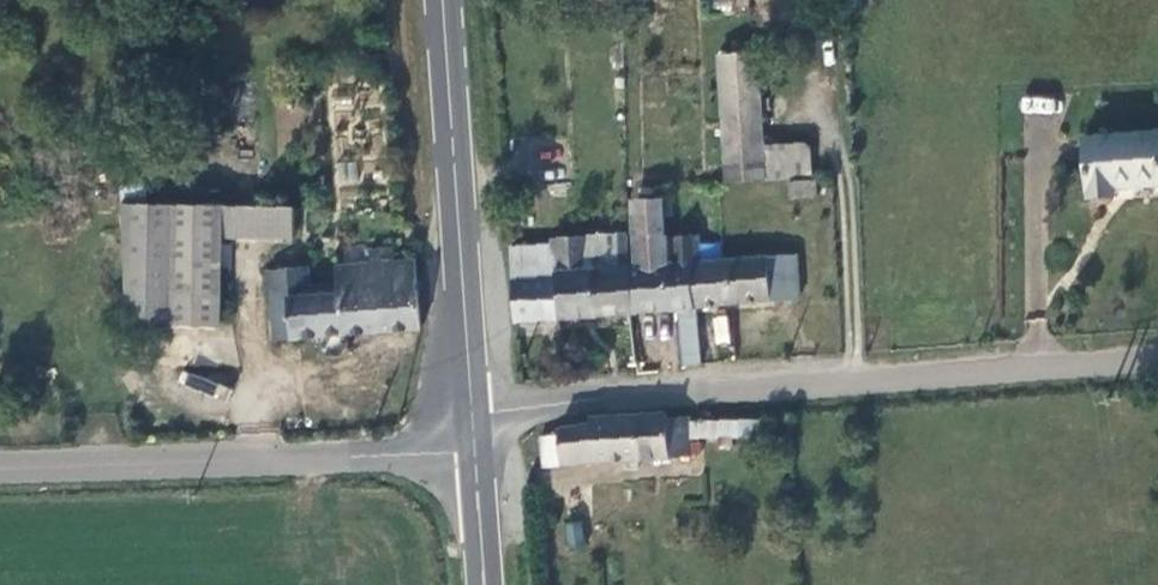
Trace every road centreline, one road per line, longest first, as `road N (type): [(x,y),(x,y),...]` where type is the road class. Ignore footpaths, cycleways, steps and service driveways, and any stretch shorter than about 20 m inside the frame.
road 1 (unclassified): [(472,430),(491,411),(1157,351)]
road 2 (unclassified): [(0,470),(455,452),(472,430)]
road 3 (secondary): [(445,0),(472,430)]
road 4 (secondary): [(472,430),(485,584)]

